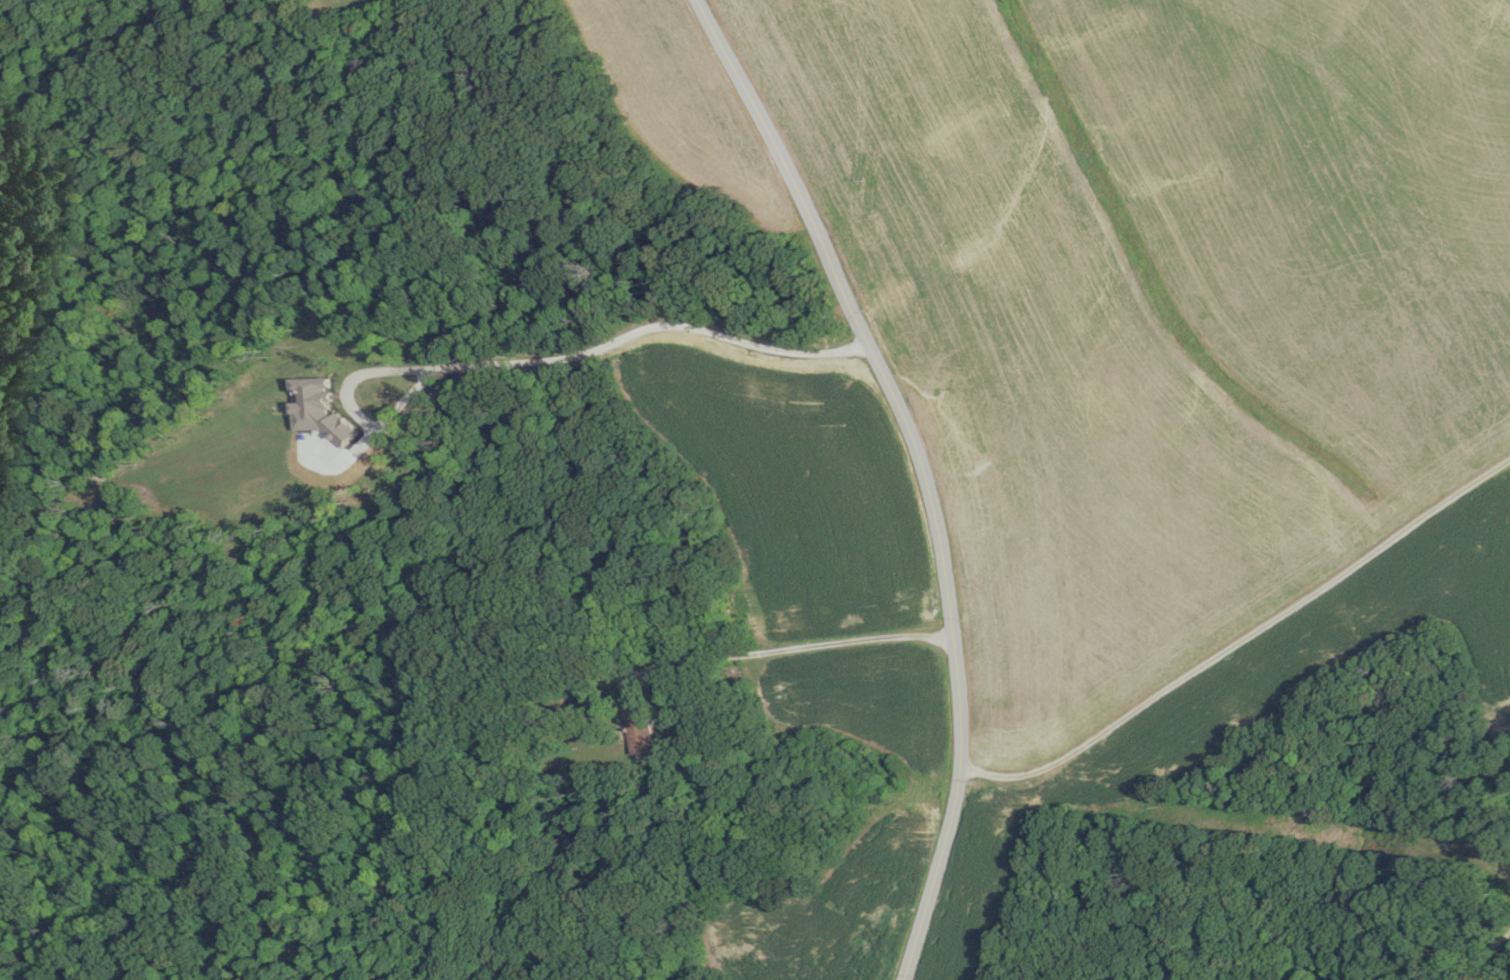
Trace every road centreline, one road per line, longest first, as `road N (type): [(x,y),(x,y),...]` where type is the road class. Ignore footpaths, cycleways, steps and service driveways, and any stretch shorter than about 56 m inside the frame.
road 1 (residential): [(906,979),(959,770),(955,680),(928,501),(853,307),(695,0)]
road 2 (residential): [(949,641),(904,635),(623,671)]

